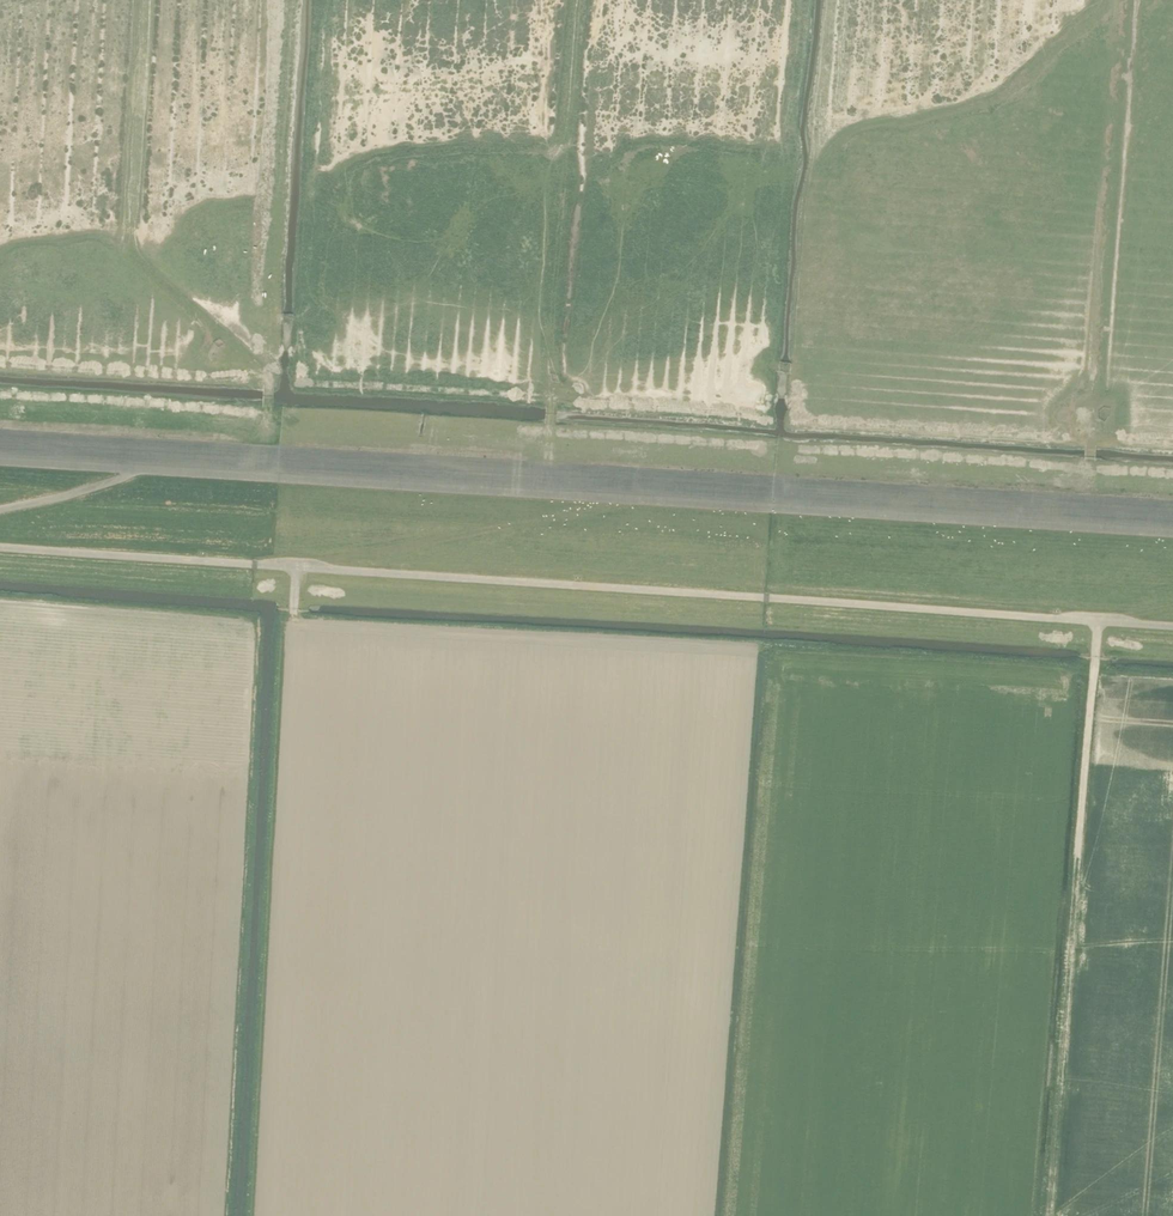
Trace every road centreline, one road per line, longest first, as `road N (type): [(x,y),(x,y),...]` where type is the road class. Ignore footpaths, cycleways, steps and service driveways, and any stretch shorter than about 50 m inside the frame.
road 1 (track): [(0,461),(1172,530)]
road 2 (track): [(640,499),(309,567)]
road 3 (track): [(1098,619),(1076,855)]
road 4 (track): [(0,508),(118,479),(133,468)]

